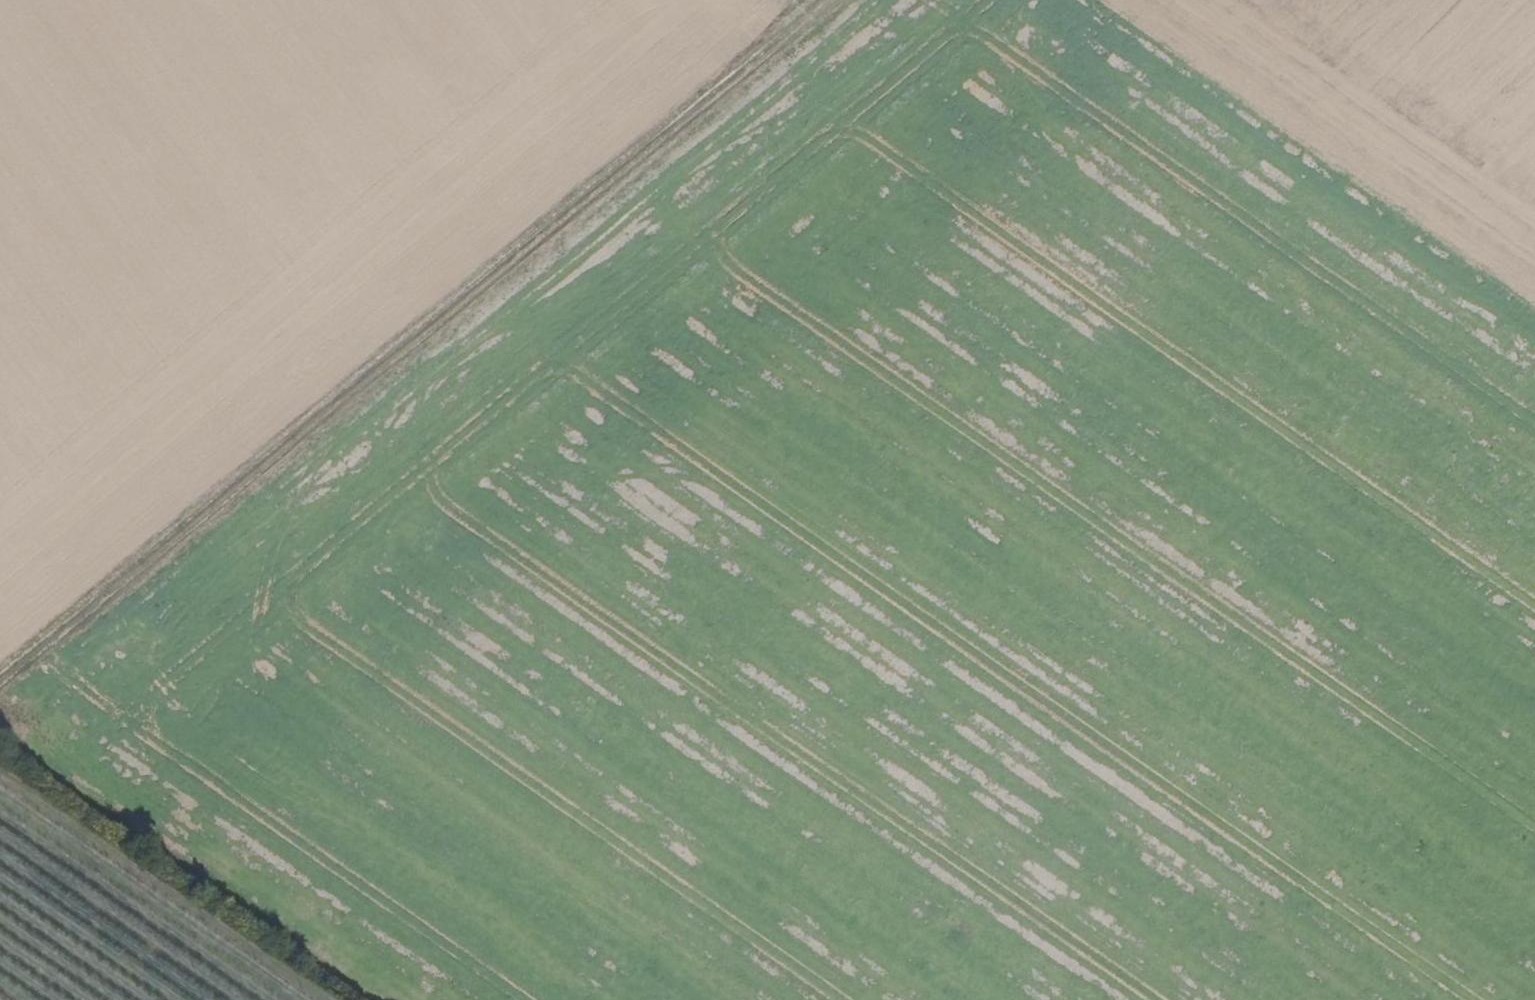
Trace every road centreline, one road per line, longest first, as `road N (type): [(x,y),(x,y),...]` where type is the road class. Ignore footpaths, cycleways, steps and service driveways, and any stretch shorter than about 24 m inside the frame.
road 1 (track): [(0,686),(817,0)]

